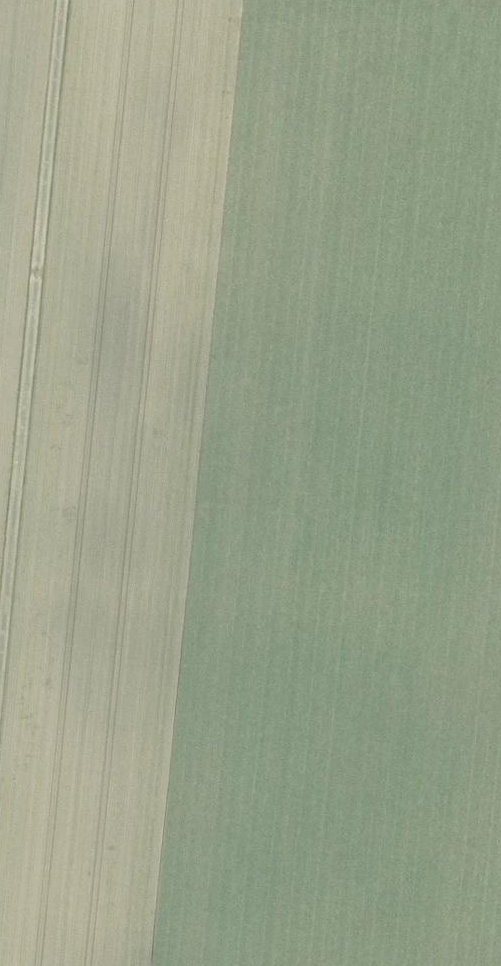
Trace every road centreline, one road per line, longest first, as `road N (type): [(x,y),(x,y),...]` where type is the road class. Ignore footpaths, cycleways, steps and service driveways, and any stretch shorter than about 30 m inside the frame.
road 1 (unclassified): [(0,711),(62,0)]

